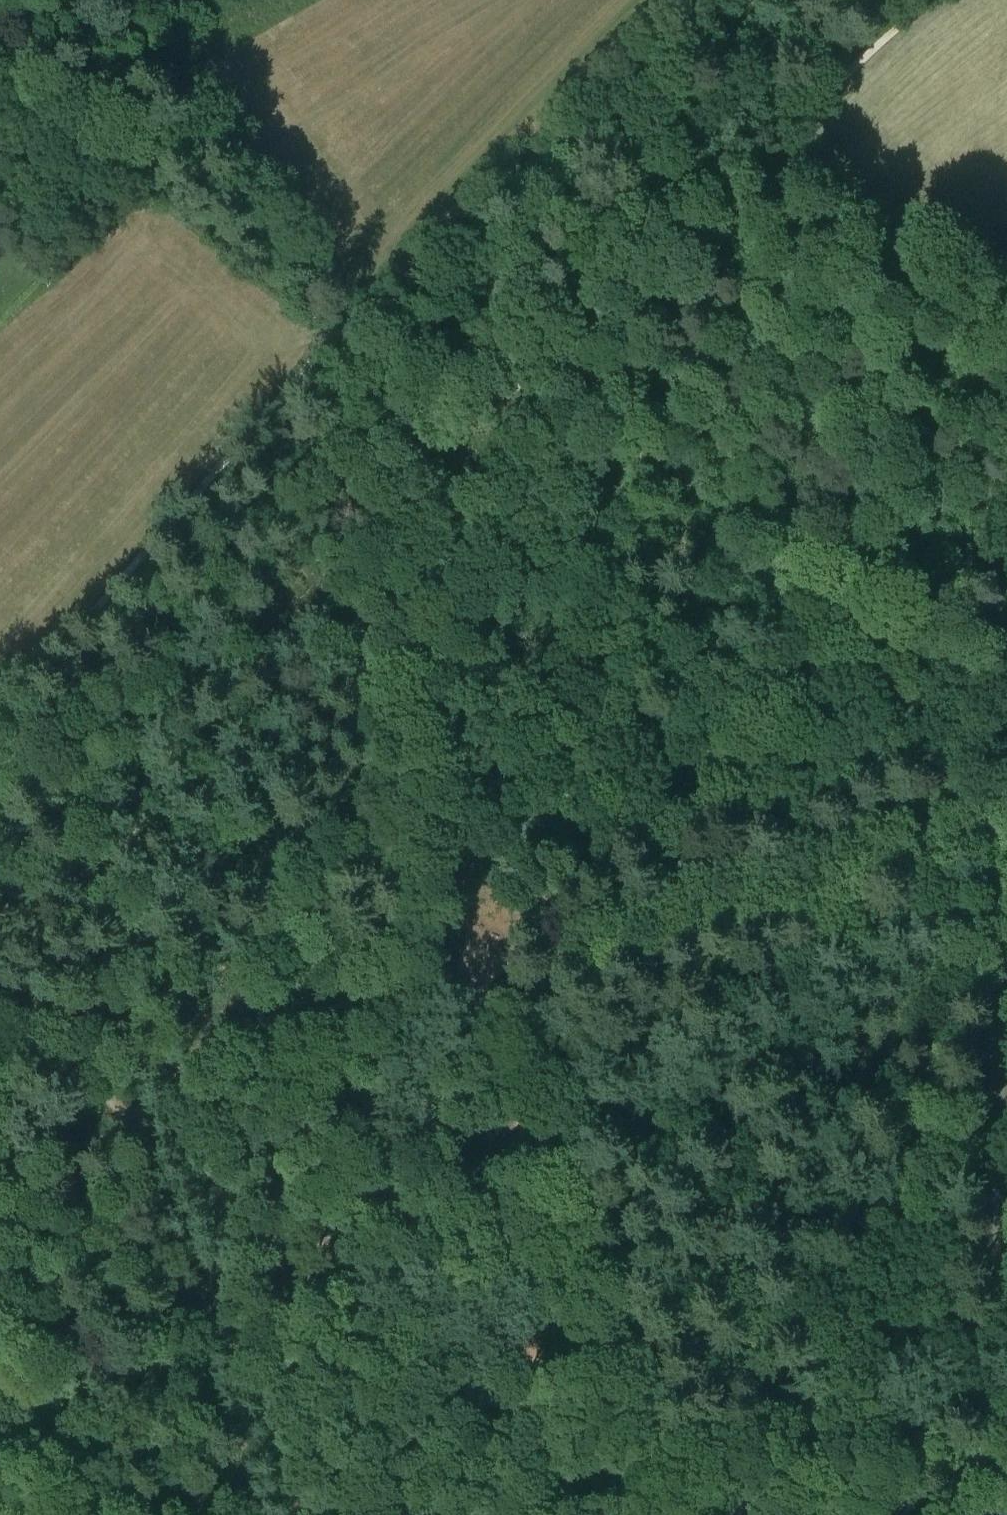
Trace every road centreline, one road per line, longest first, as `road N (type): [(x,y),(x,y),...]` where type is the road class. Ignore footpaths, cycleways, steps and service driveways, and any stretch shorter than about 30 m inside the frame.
road 1 (unclassified): [(1006,1285),(998,1070),(1006,829)]

